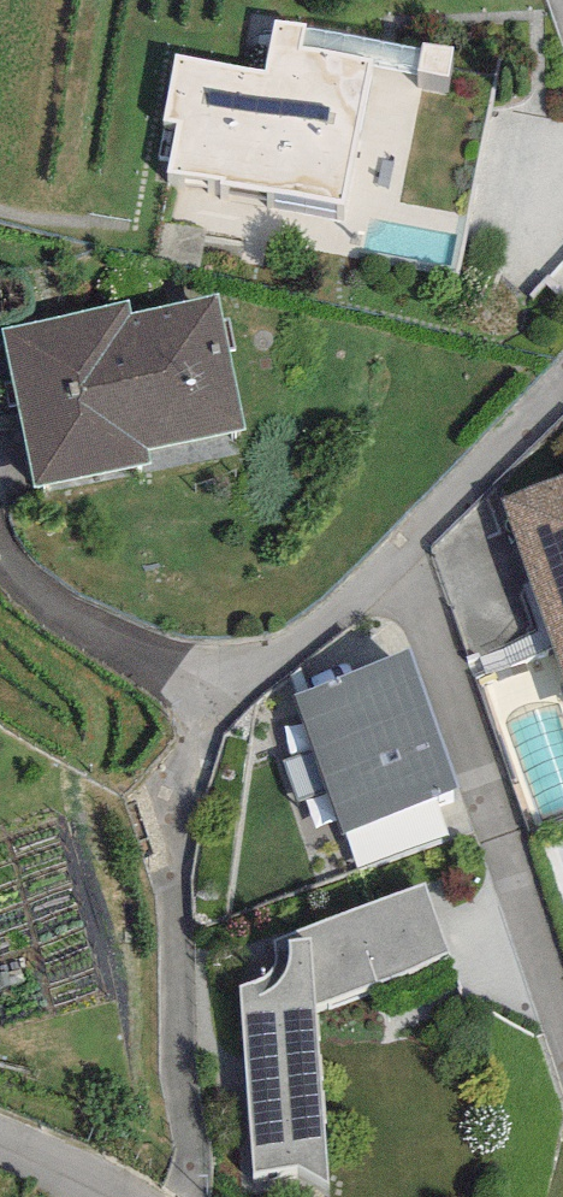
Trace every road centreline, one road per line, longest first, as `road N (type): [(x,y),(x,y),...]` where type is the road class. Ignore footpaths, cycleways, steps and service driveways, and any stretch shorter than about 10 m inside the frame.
road 1 (residential): [(562,1029),(395,556)]
road 2 (residential): [(238,673),(163,658),(49,604),(0,548)]
road 3 (residential): [(395,556),(562,408)]
road 4 (residential): [(238,673),(395,556)]

